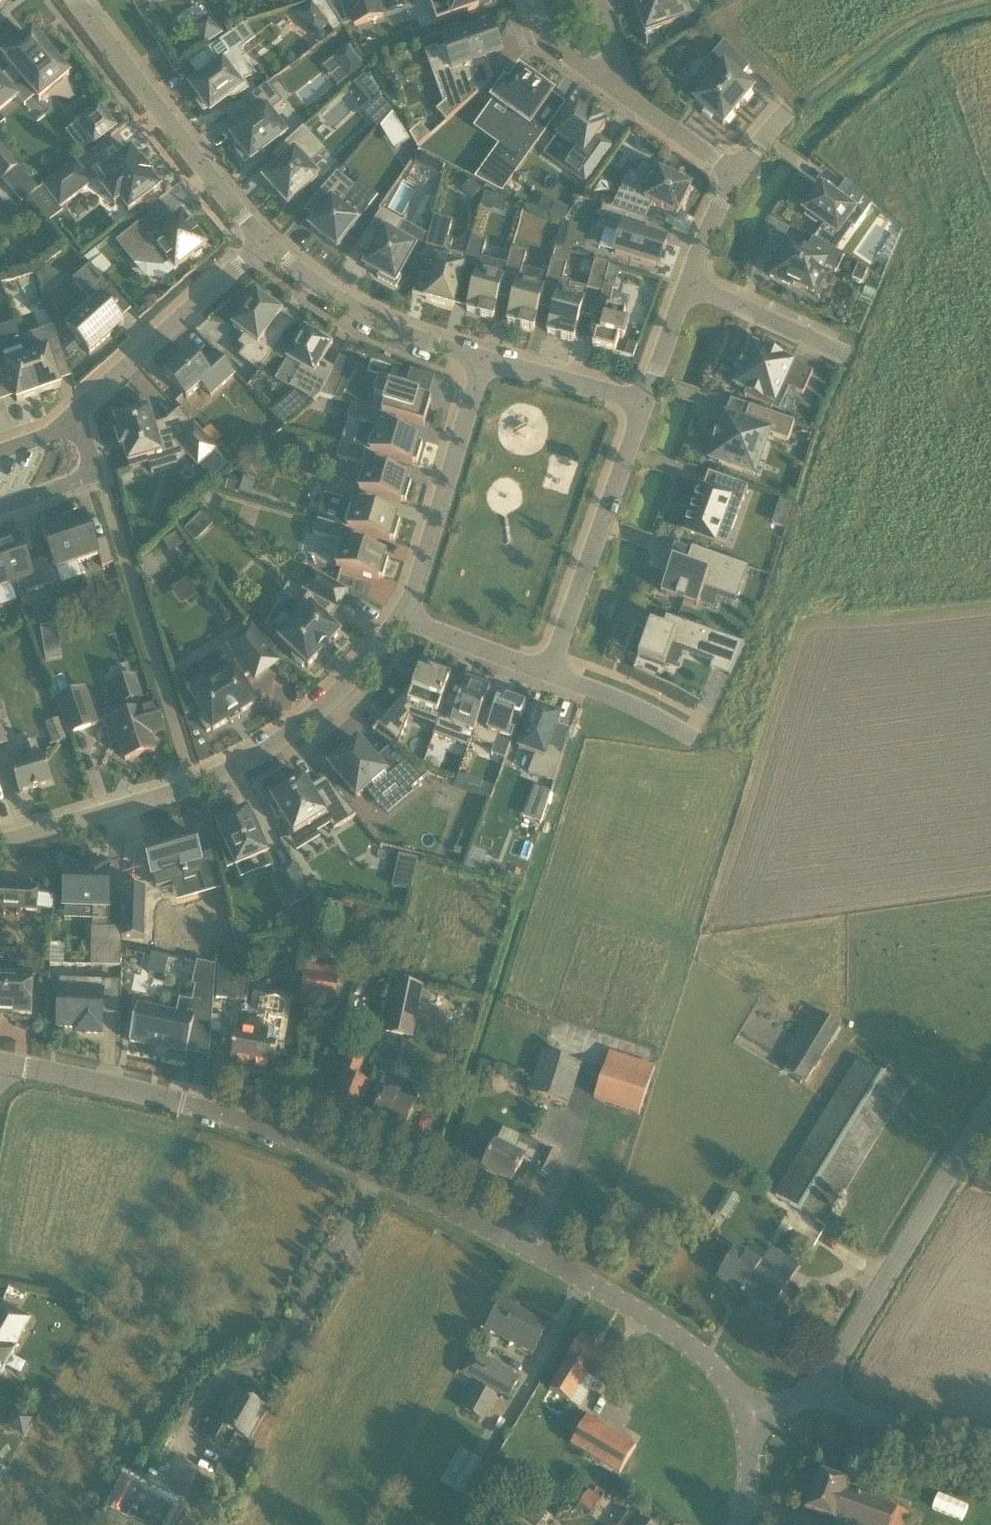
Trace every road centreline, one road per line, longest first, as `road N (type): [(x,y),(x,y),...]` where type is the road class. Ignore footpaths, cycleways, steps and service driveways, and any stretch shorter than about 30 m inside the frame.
road 1 (unclassified): [(744,1420),(723,1378),(664,1324),(450,1208),(295,1138),(0,1060)]
road 2 (residential): [(0,846),(194,787),(329,715),(405,612)]
road 3 (residential): [(272,253),(59,0)]
road 4 (unclassified): [(821,1391),(990,1124)]
road 5 (residential): [(557,677),(649,411)]
road 6 (residential): [(405,612),(487,363)]
road 7 (residential): [(77,415),(272,253)]
road 8 (residential): [(487,363),(362,319),(272,253)]
road 9 (unclassified): [(990,1447),(863,1417),(821,1391)]
road 10 (residential): [(649,411),(487,363)]
road 11 (residential): [(642,113),(545,47),(527,0)]
road 12 (residential): [(557,677),(405,612)]
road 13 (residential): [(77,415),(96,472),(0,506)]
road 14 (residential): [(690,278),(835,350)]
road 15 (residential): [(693,738),(557,677)]
road 16 (residential): [(649,411),(690,278)]
road 17 (residential): [(642,113),(597,0)]

